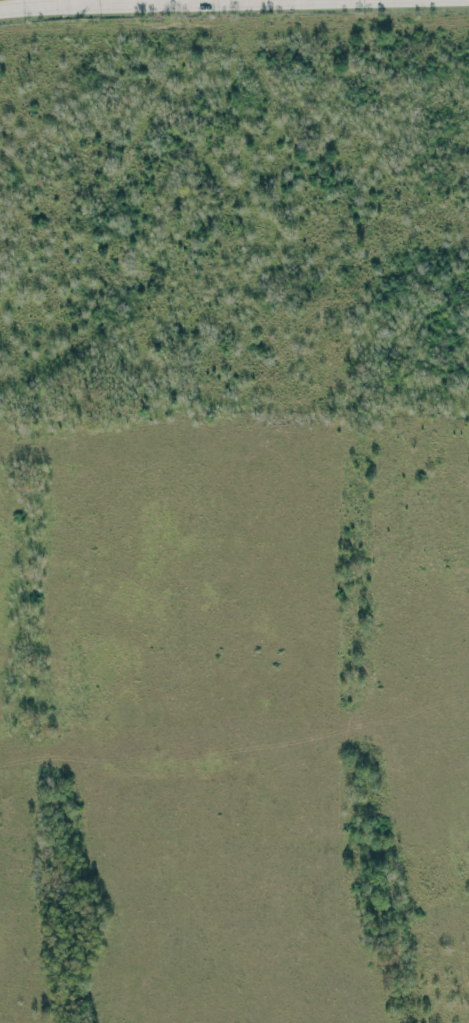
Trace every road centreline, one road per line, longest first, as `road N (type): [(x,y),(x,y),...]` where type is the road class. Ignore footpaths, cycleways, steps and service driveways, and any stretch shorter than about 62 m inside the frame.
road 1 (secondary): [(0,9),(198,0)]

